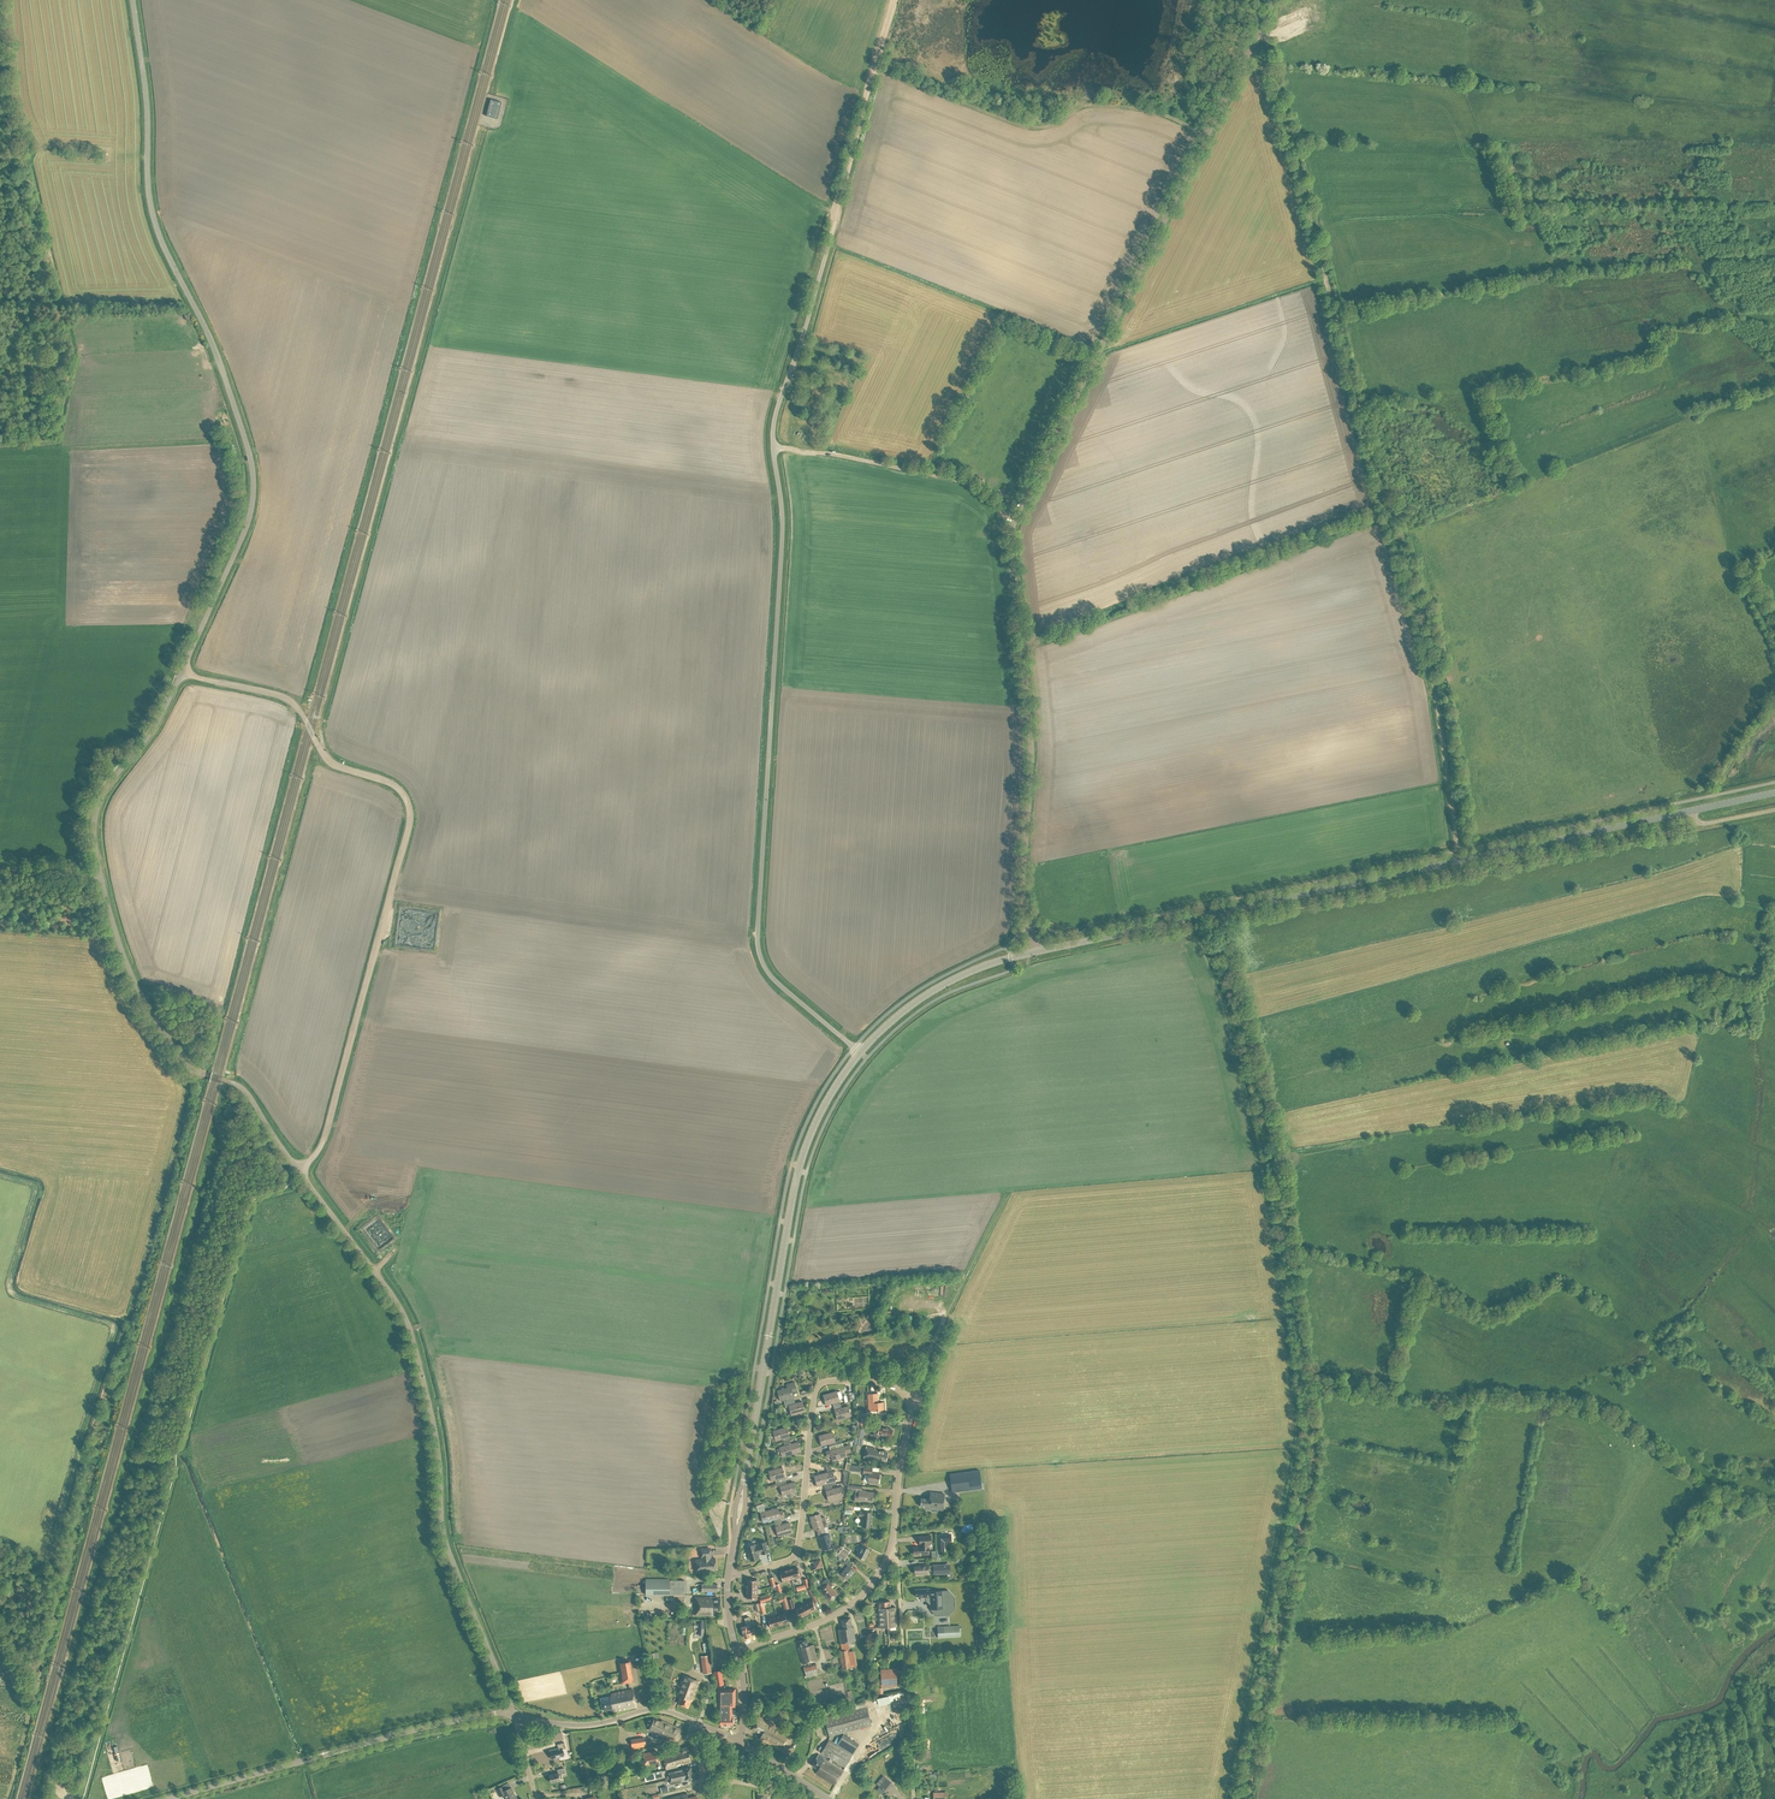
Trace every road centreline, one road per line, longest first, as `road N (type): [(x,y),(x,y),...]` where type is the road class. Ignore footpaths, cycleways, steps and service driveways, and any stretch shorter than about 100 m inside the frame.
road 1 (tertiary): [(1275,0),(1014,520),(1031,776),(1023,883),(1036,952)]
road 2 (track): [(1246,1798),(1313,1436),(1278,1146),(1221,912)]
road 3 (unclassified): [(854,1047),(773,978),(758,931),(782,527),(773,435),(839,203)]
road 4 (track): [(1457,851),(1400,525),(1362,420),(1262,27)]
road 5 (tertiary): [(1774,792),(1036,952)]
road 6 (unclassified): [(132,0),(155,224),(217,355),(253,473),(248,521),(183,671)]
road 7 (residential): [(729,1573),(796,1554),(819,1386),(872,1382),(905,1394),(911,1413),(891,1545),(872,1583),(829,1618),(737,1649)]
road 8 (unclassified): [(183,671),(292,702),(330,761),(395,785),(409,805),(326,1134),(298,1169)]
road 9 (track): [(326,756),(321,720),(482,127)]
road 10 (unclassified): [(512,1713),(446,1542),(436,1435),(410,1330),(298,1169)]
road 11 (track): [(0,1174),(37,1190),(10,1290),(114,1327),(51,1552),(0,1567)]
road 12 (tertiary): [(861,1053),(802,1157),(744,1479)]
road 13 (track): [(1021,645),(1392,506)]
road 14 (tertiary): [(166,1798),(396,1734),(512,1713)]
road 15 (track): [(875,70),(1025,127),(1048,127),(1101,105),(1172,118),(1205,139)]
road 16 (track): [(774,448),(964,482),(1014,520)]
road 17 (tertiary): [(740,1742),(657,1709),(584,1725),(512,1713)]
road 18 (unclassified): [(183,671),(155,726),(96,810),(101,878)]
road 19 (track): [(908,1398),(1006,1195)]
road 20 (track): [(1703,431),(1739,565),(1774,632)]
road 21 (track): [(889,1554),(897,1559),(913,1760)]
road 22 (track): [(839,203),(895,0)]
road 23 (unclassified): [(101,878),(131,974),(189,1067)]
road 24 (tertiary): [(1036,952),(932,992),(861,1053)]
road 25 (track): [(8,1798),(33,1706),(0,1643)]
road 26 (unclassified): [(298,1169),(242,1088),(189,1067)]
road 27 (track): [(264,1144),(225,1167),(203,1239)]
road 28 (track): [(1774,702),(1717,786),(1718,805)]

